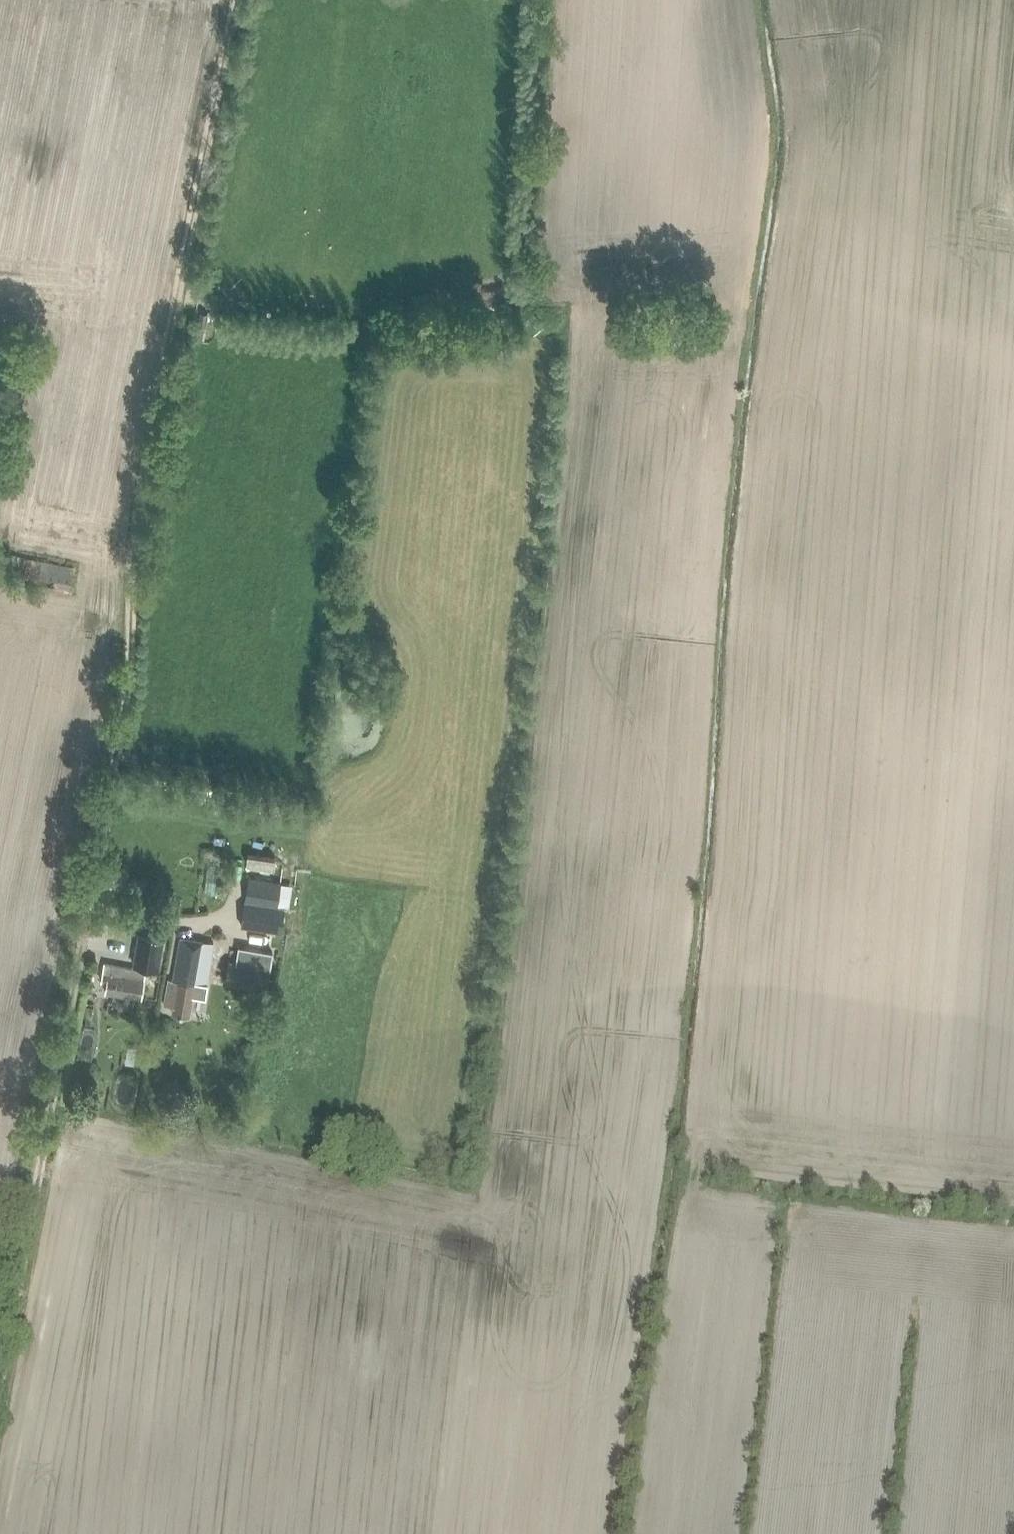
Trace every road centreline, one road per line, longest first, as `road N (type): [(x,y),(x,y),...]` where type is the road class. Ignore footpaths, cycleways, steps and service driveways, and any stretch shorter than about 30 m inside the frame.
road 1 (track): [(230,0),(144,427),(114,732),(0,1371)]

